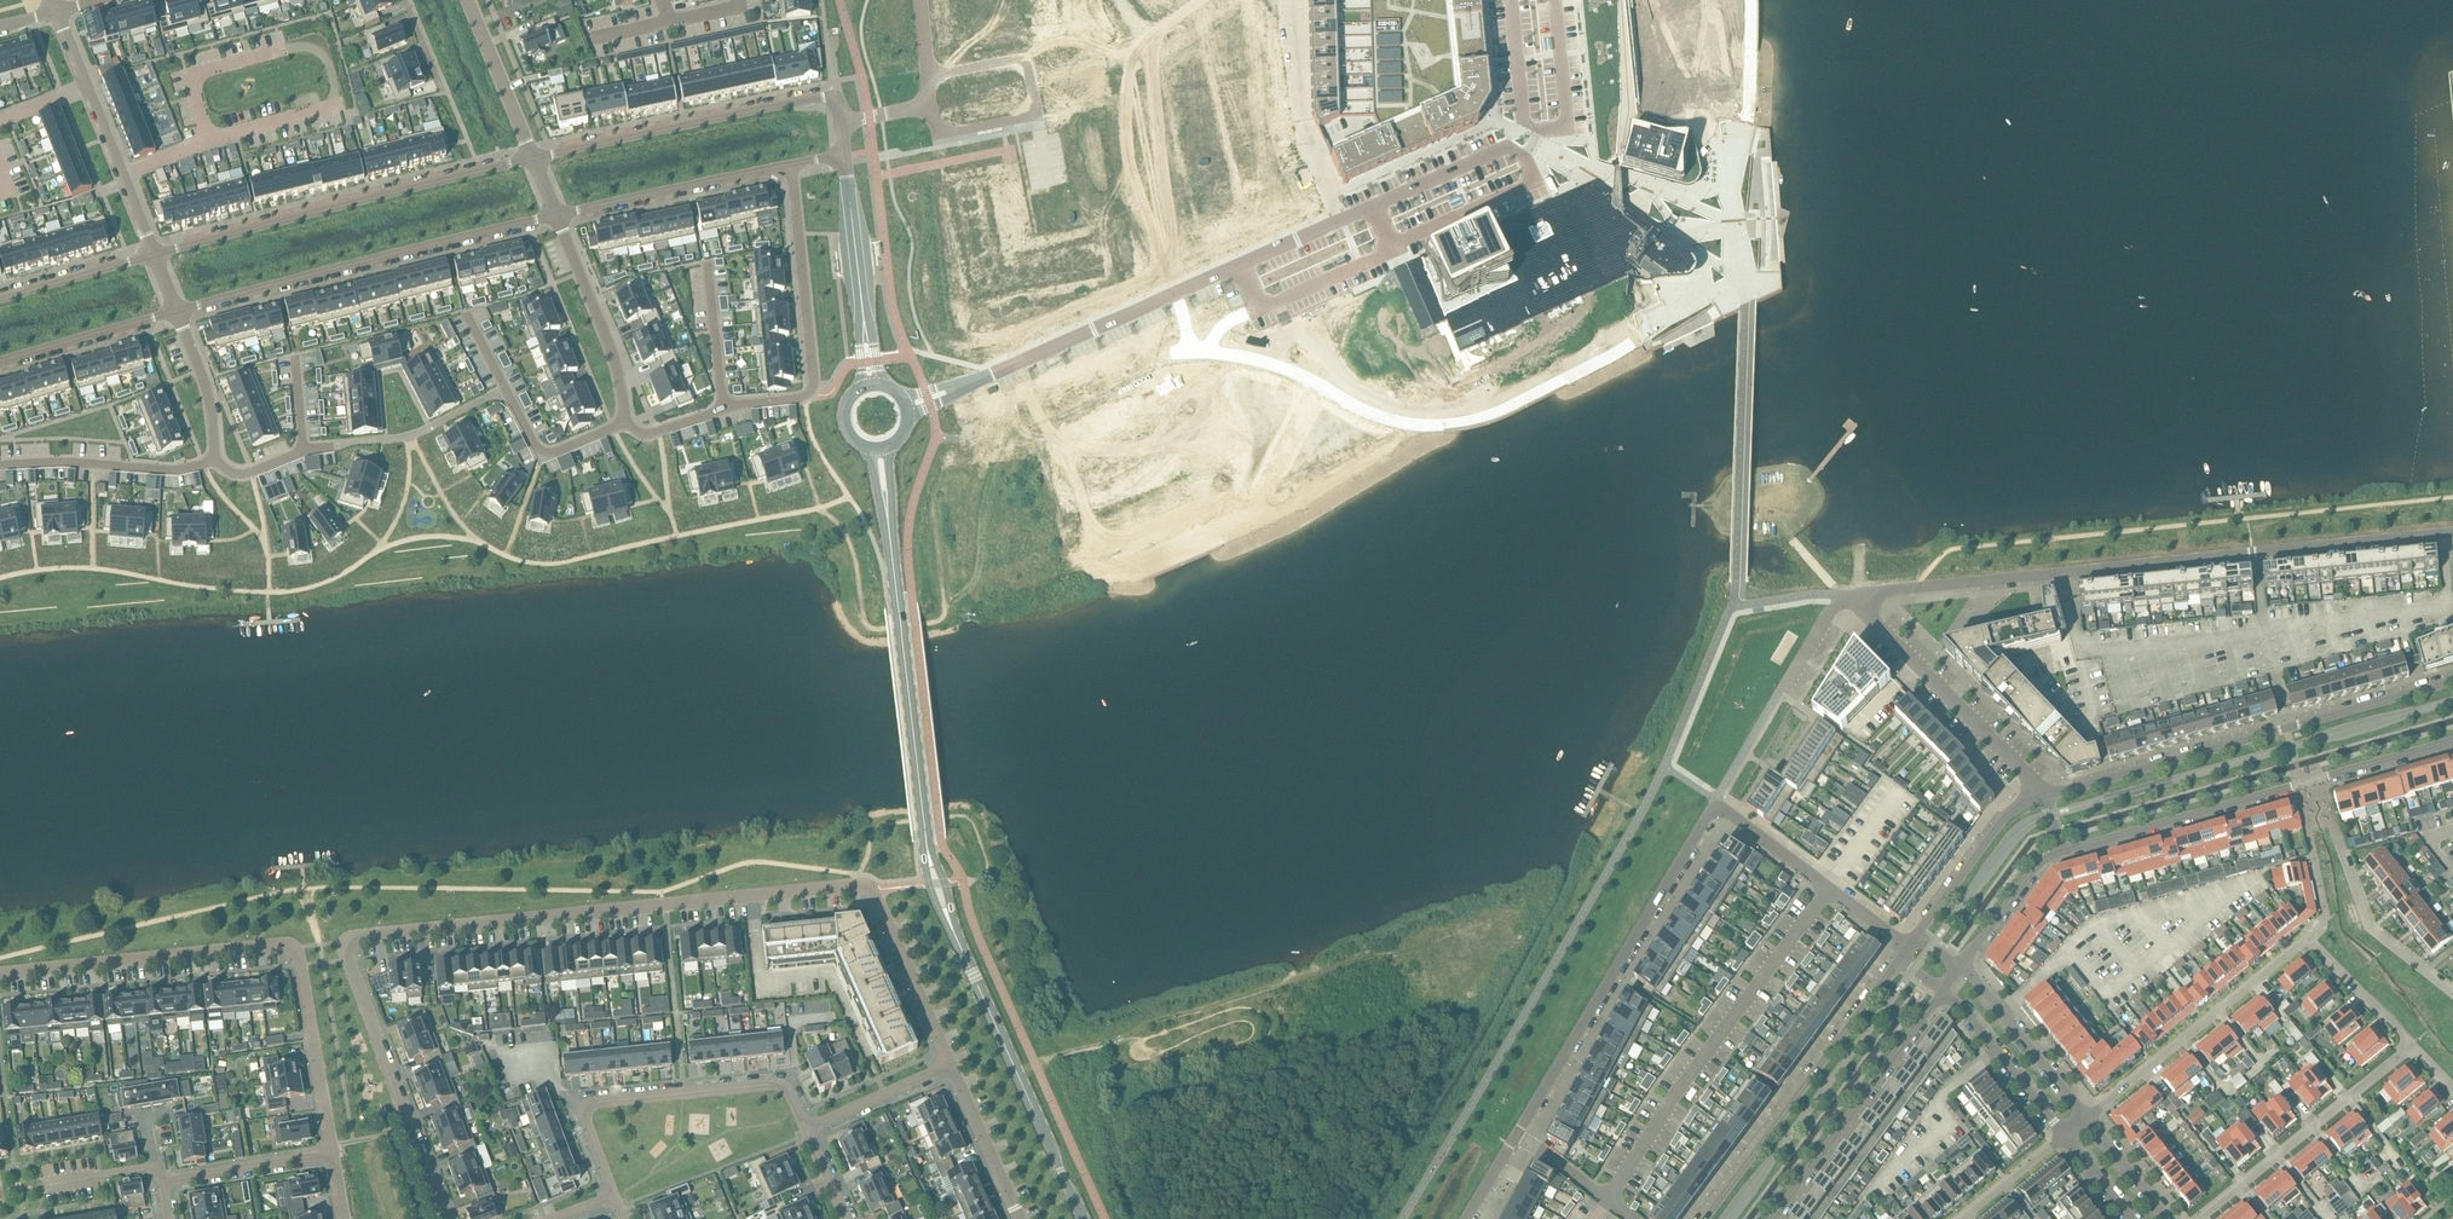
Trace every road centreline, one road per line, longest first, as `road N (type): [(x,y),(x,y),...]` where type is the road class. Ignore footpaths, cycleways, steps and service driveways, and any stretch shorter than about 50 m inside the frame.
road 1 (residential): [(446,1218),(347,950),(352,937),(865,886),(949,1063)]
road 2 (residential): [(1908,947),(1729,811),(1711,813),(1516,1134)]
road 3 (residential): [(1862,595),(2434,534)]
road 4 (residential): [(0,976),(294,947),(331,1153)]
road 5 (residential): [(2452,682),(2046,796)]
road 6 (residential): [(2062,851),(2452,742)]
road 7 (tertiary): [(176,310),(558,213)]
road 8 (tertiary): [(534,157),(154,253)]
road 9 (residential): [(1908,947),(1705,1218)]
road 10 (residential): [(615,1196),(586,1121),(592,1104),(772,1084),(790,1094),(805,1128)]
road 11 (tertiary): [(840,124),(834,96),(534,157)]
road 12 (tertiary): [(1084,1218),(959,942)]
road 13 (residential): [(1774,1218),(1944,991)]
road 14 (residential): [(2087,1117),(2306,943)]
road 15 (residential): [(2046,796),(1876,623),(1862,595)]
road 16 (residential): [(2203,1218),(2412,1048)]
road 17 (residential): [(59,10),(154,253)]
road 18 (tertiary): [(558,213),(792,165)]
road 19 (residential): [(1174,294),(959,389)]
road 20 (tertiary): [(899,605),(926,831)]
road 21 (residential): [(1304,0),(1307,122),(1341,221)]
road 22 (residential): [(792,165),(810,390)]
road 23 (residential): [(627,421),(607,337),(558,213)]
road 24 (residential): [(0,465),(175,470),(214,457)]
road 25 (residential): [(303,451),(409,437),(505,392)]
road 26 (unknown): [(937,130),(971,340)]
road 27 (residential): [(2046,796),(2003,820),(1908,947)]
road 28 (residential): [(2087,1117),(1961,968)]
road 29 (residential): [(1137,207),(1224,165),(1208,69)]
road 30 (residential): [(1239,266),(1258,310),(1390,249)]
road 31 (residential): [(627,421),(641,433),(810,390)]
road 32 (residential): [(1944,991),(2066,1135)]
road 33 (residential): [(1390,249),(1535,181),(1525,157)]
road 34 (tertiary): [(0,363),(176,310)]
road 35 (residential): [(331,1153),(162,1182)]
road 36 (unclassified): [(534,157),(468,0)]
road 37 (residential): [(949,1063),(1019,1218)]
road 38 (tertiary): [(865,324),(844,156)]
road 39 (residential): [(1525,157),(1499,150),(1372,207)]
road 40 (residential): [(505,392),(543,454),(627,421)]
road 41 (tertiary): [(154,253),(0,298)]
road 42 (residential): [(805,1128),(949,1063)]
road 43 (residential): [(1961,968),(2039,863),(2062,851)]
road 44 (residential): [(176,310),(206,386),(214,457)]
road 45 (residential): [(1540,130),(1559,128),(1568,112),(1555,0)]
road 46 (residential): [(2306,943),(2412,1048)]
road 47 (residential): [(2425,971),(2371,930),(2345,856)]
road 48 (residential): [(1516,1134),(1633,1218)]
road 49 (residential): [(1511,0),(1522,118),(1540,130)]
road 50 (residential): [(1961,1218),(2066,1135)]
road 51 (residential): [(2171,1218),(2087,1117)]
road 52 (residential): [(1056,95),(929,107)]
road 53 (residential): [(1786,686),(1830,613),(1862,595)]

